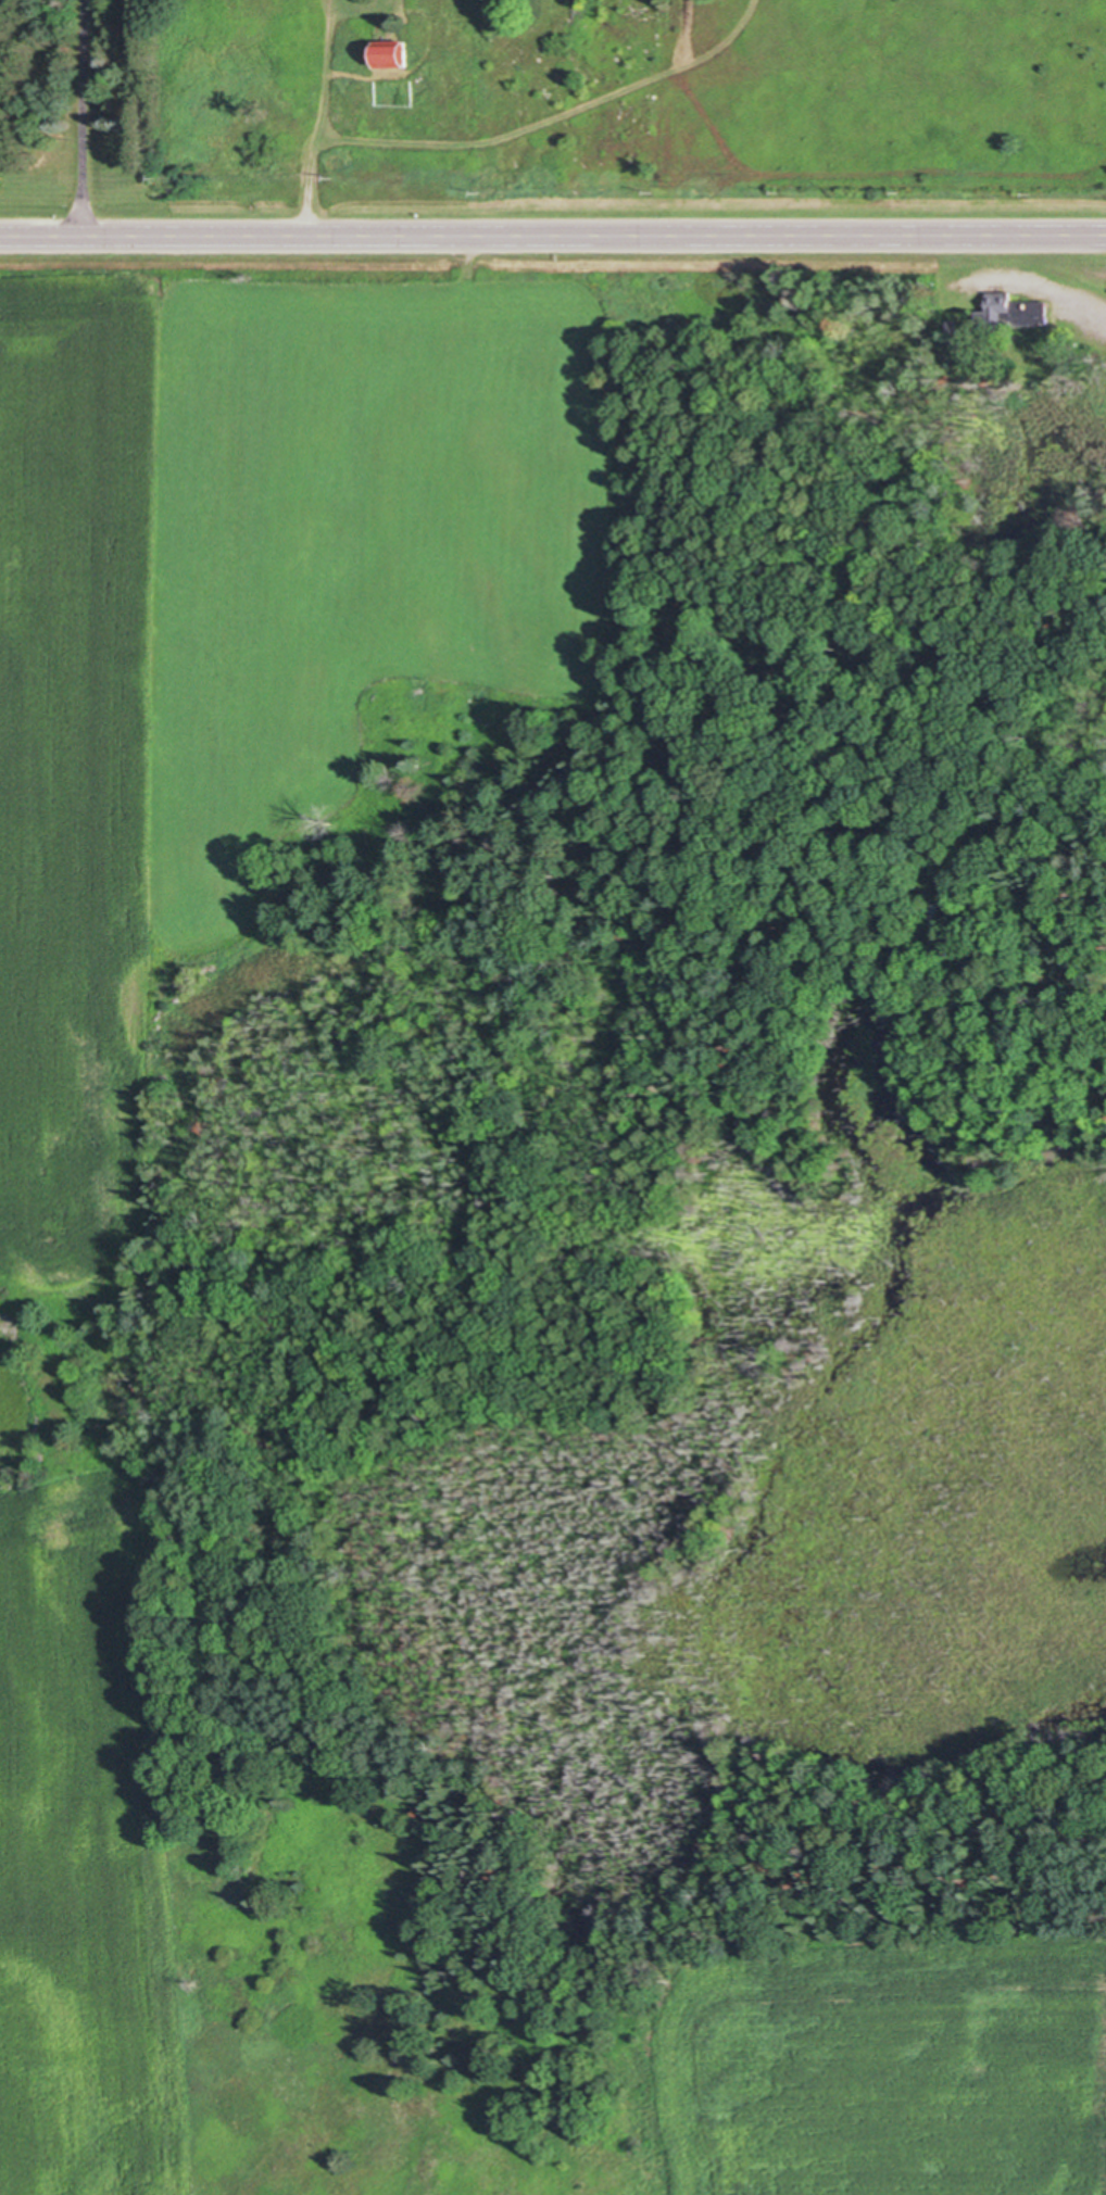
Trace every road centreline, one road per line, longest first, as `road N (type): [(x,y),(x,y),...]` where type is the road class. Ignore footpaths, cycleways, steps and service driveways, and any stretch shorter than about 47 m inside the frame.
road 1 (primary): [(1105,236),(0,236)]

